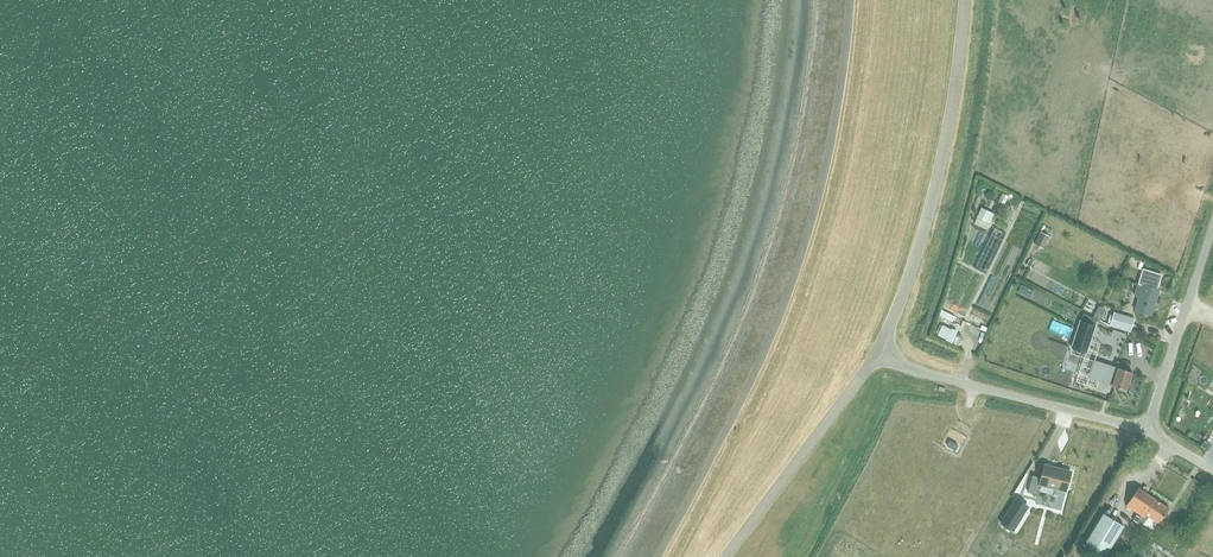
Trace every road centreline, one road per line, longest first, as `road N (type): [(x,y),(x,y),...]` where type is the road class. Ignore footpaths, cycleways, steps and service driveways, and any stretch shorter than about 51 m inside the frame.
road 1 (unclassified): [(658,556),(756,374),(787,297),(833,132),(850,0)]
road 2 (unclassified): [(879,354),(921,256),(939,188),(967,0)]
road 3 (unclassified): [(1149,430),(879,354)]
road 4 (unclassified): [(728,556),(879,354)]
road 5 (unclassified): [(1149,430),(1212,231)]

